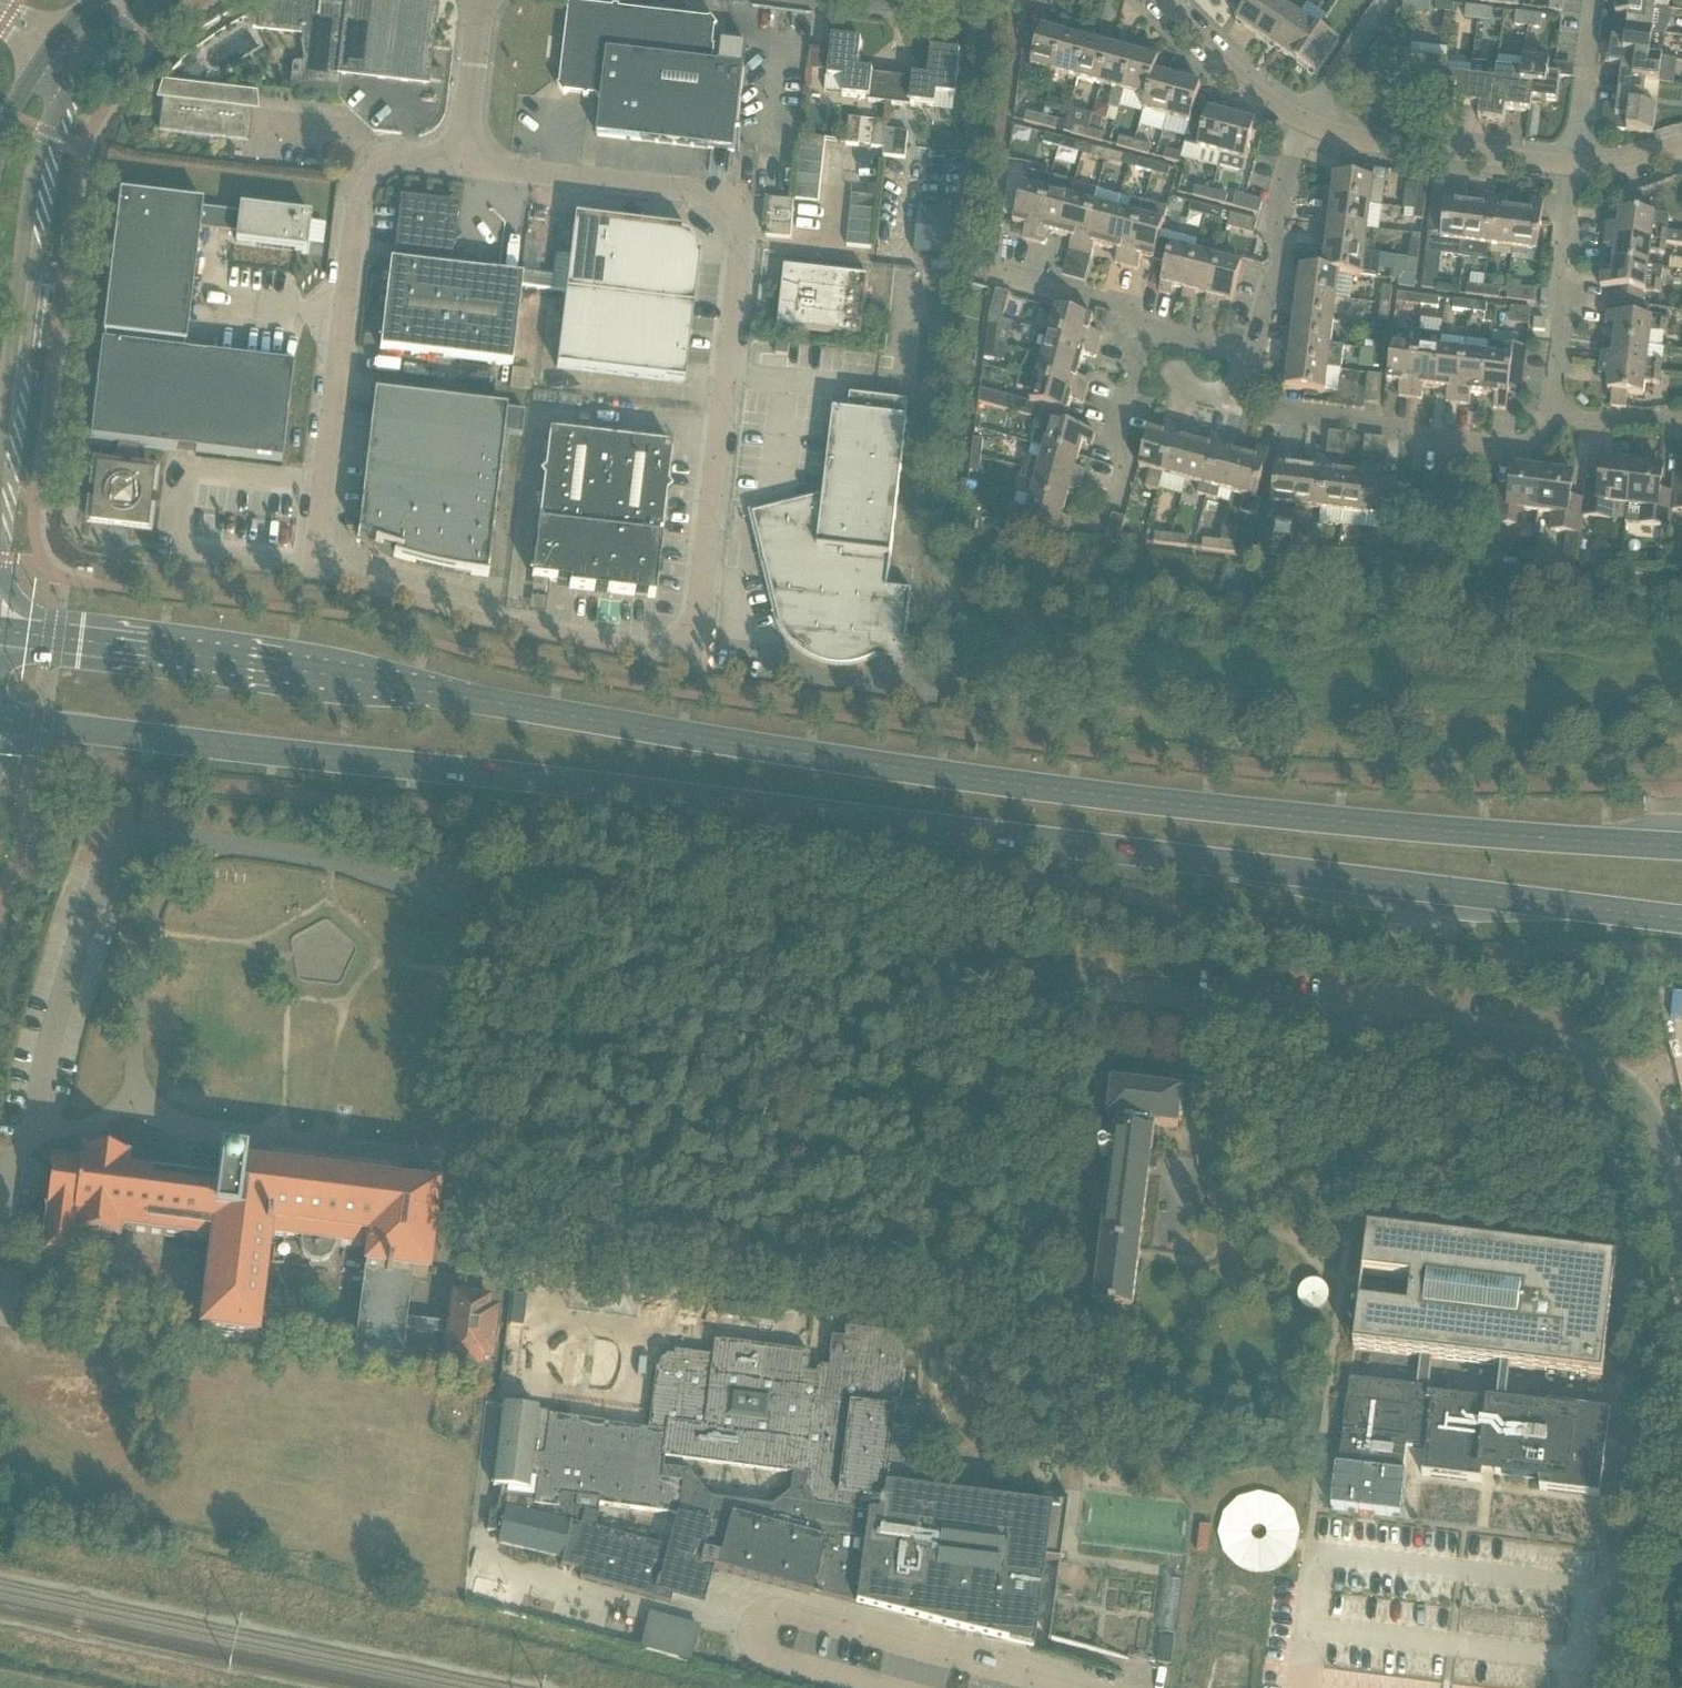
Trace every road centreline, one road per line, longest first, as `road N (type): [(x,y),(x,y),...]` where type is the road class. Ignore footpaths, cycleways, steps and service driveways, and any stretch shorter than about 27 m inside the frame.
road 1 (primary): [(1681,848),(1577,846),(992,784),(0,635)]
road 2 (primary): [(0,721),(1681,921)]
road 3 (unclassified): [(1681,1208),(1649,1104),(1601,1056),(1570,1046),(498,911)]
road 4 (residential): [(739,230),(743,254),(699,625),(687,646),(663,655),(544,641),(322,570),(317,537),(360,205),(379,177),(410,166),(462,175)]
road 5 (unclassified): [(182,842),(149,932),(134,1071),(152,1114),(194,1131),(405,1157),(452,1153),(498,911)]
road 6 (tertiary): [(0,449),(36,160),(84,70)]
road 7 (residential): [(1554,424),(1527,447),(1409,435),(1269,406),(1252,387),(1255,362)]
road 8 (unclassified): [(498,911),(331,864),(182,842)]
road 9 (residential): [(462,175),(705,204),(739,230)]
road 10 (unclassified): [(1649,1687),(1681,1411)]
road 11 (residential): [(1554,424),(1570,166)]
road 12 (residential): [(1570,166),(1320,131)]
road 13 (residential): [(1255,362),(1320,131)]
road 14 (residential): [(1320,131),(1262,98),(1159,0)]
road 15 (residential): [(1102,511),(1138,328)]
road 16 (residential): [(462,175),(482,0)]
road 17 (residential): [(1570,166),(1593,0)]
road 18 (residential): [(1138,328),(999,265)]
road 19 (residential): [(1320,131),(1335,90),(1388,0)]
road 20 (residential): [(1681,411),(1554,424)]
road 21 (residential): [(1255,362),(1206,358),(1138,328)]

